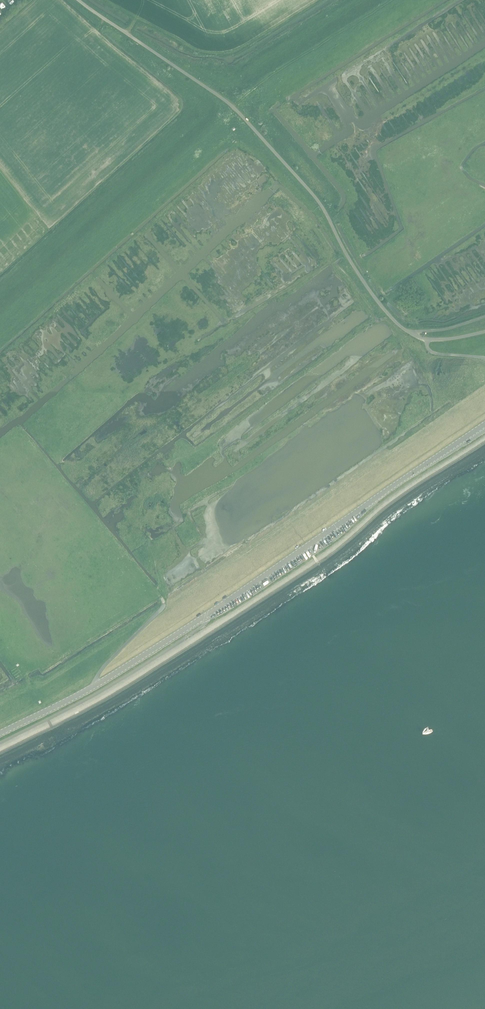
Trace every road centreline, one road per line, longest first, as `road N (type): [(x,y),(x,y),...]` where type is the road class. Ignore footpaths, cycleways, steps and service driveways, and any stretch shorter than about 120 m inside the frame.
road 1 (unclassified): [(0,733),(95,685),(239,595),(484,424)]
road 2 (unclassified): [(484,331),(426,339),(402,327),(364,282),(314,195),(240,114),(79,0)]

